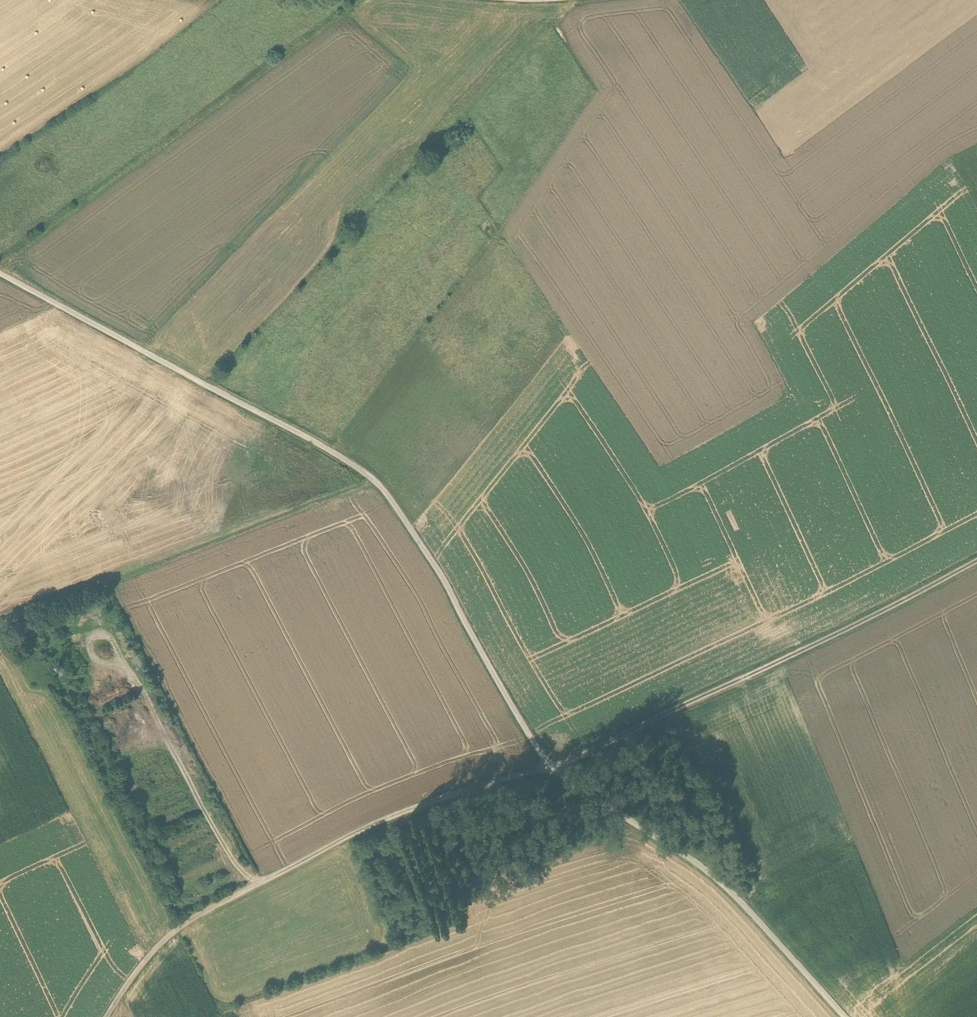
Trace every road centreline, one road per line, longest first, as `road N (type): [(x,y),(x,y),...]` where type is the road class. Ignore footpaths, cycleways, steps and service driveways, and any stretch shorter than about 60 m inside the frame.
road 1 (track): [(0,275),(375,479),(455,595),(553,766),(705,868),(846,1016)]
road 2 (track): [(976,560),(628,732),(376,827),(229,901),(159,947),(109,1016)]
road 3 (track): [(96,657),(137,685),(228,853),(258,886)]

